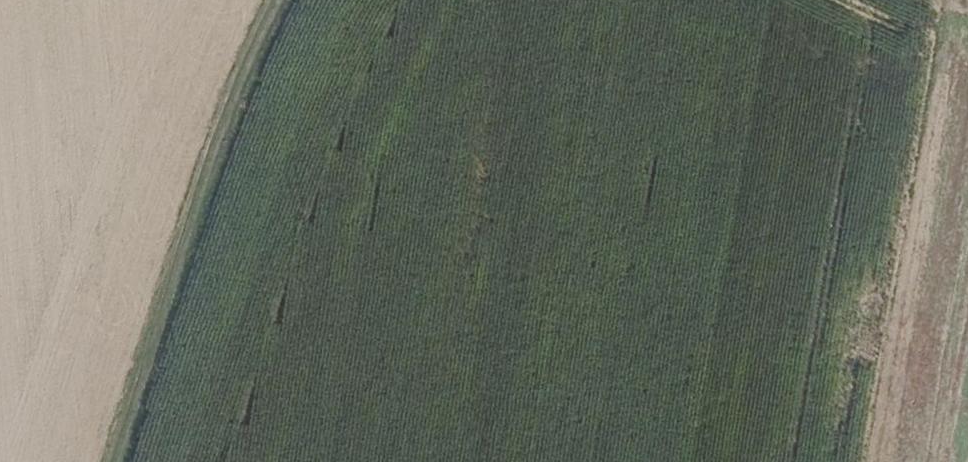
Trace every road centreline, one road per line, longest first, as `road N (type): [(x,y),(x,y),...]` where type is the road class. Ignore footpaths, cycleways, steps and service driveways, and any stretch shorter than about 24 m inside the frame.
road 1 (track): [(285,0),(134,461)]

